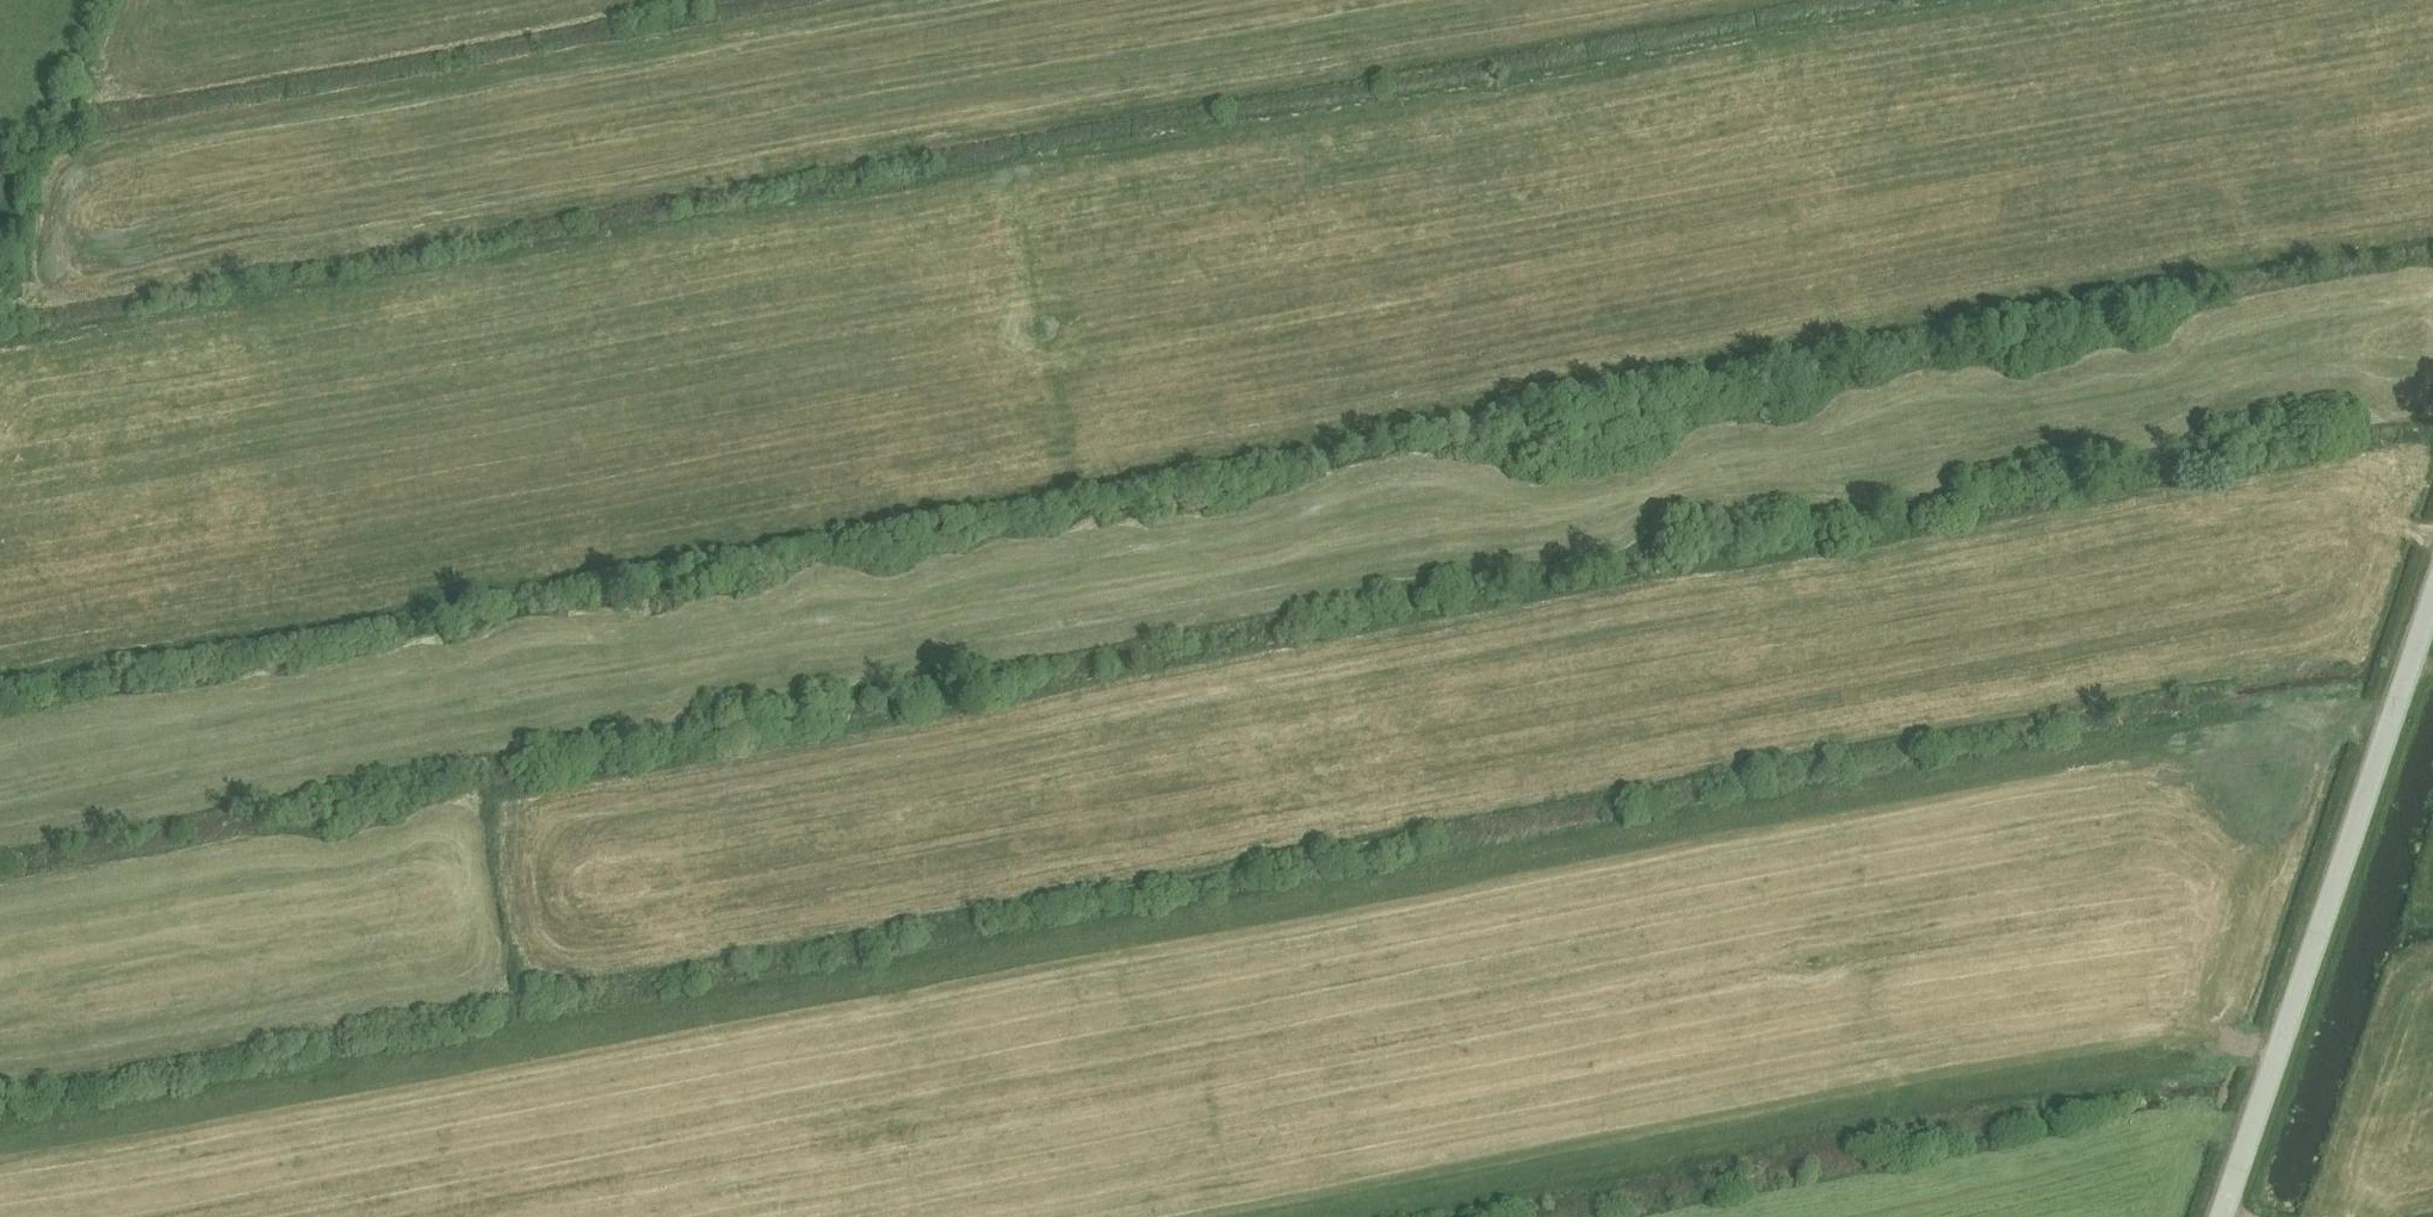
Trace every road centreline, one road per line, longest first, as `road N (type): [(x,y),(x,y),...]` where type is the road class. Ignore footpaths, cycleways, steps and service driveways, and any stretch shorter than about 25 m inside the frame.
road 1 (unclassified): [(2213,1216),(2432,577)]

